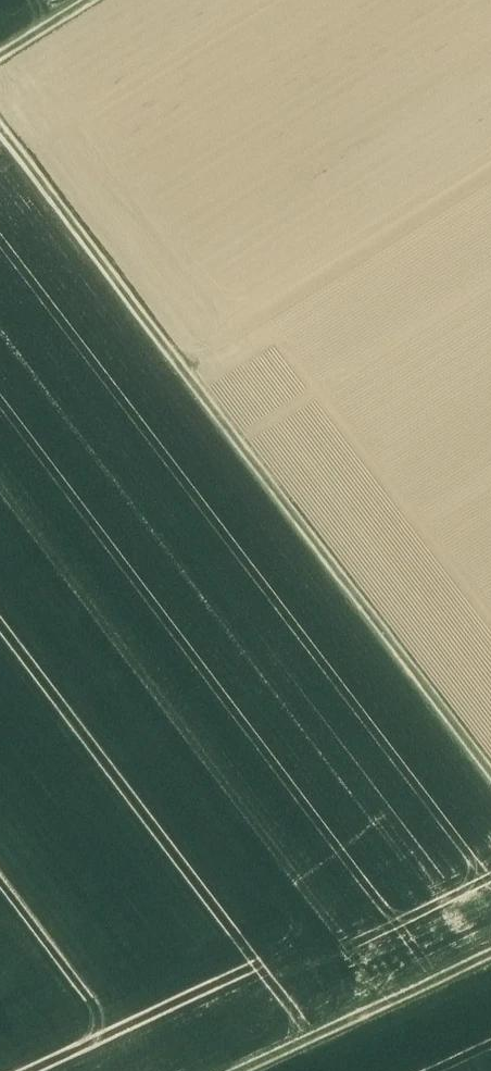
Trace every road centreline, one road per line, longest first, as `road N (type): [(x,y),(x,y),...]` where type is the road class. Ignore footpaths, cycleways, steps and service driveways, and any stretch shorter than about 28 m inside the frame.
road 1 (track): [(490,774),(0,125)]
road 2 (track): [(490,954),(239,1070)]

